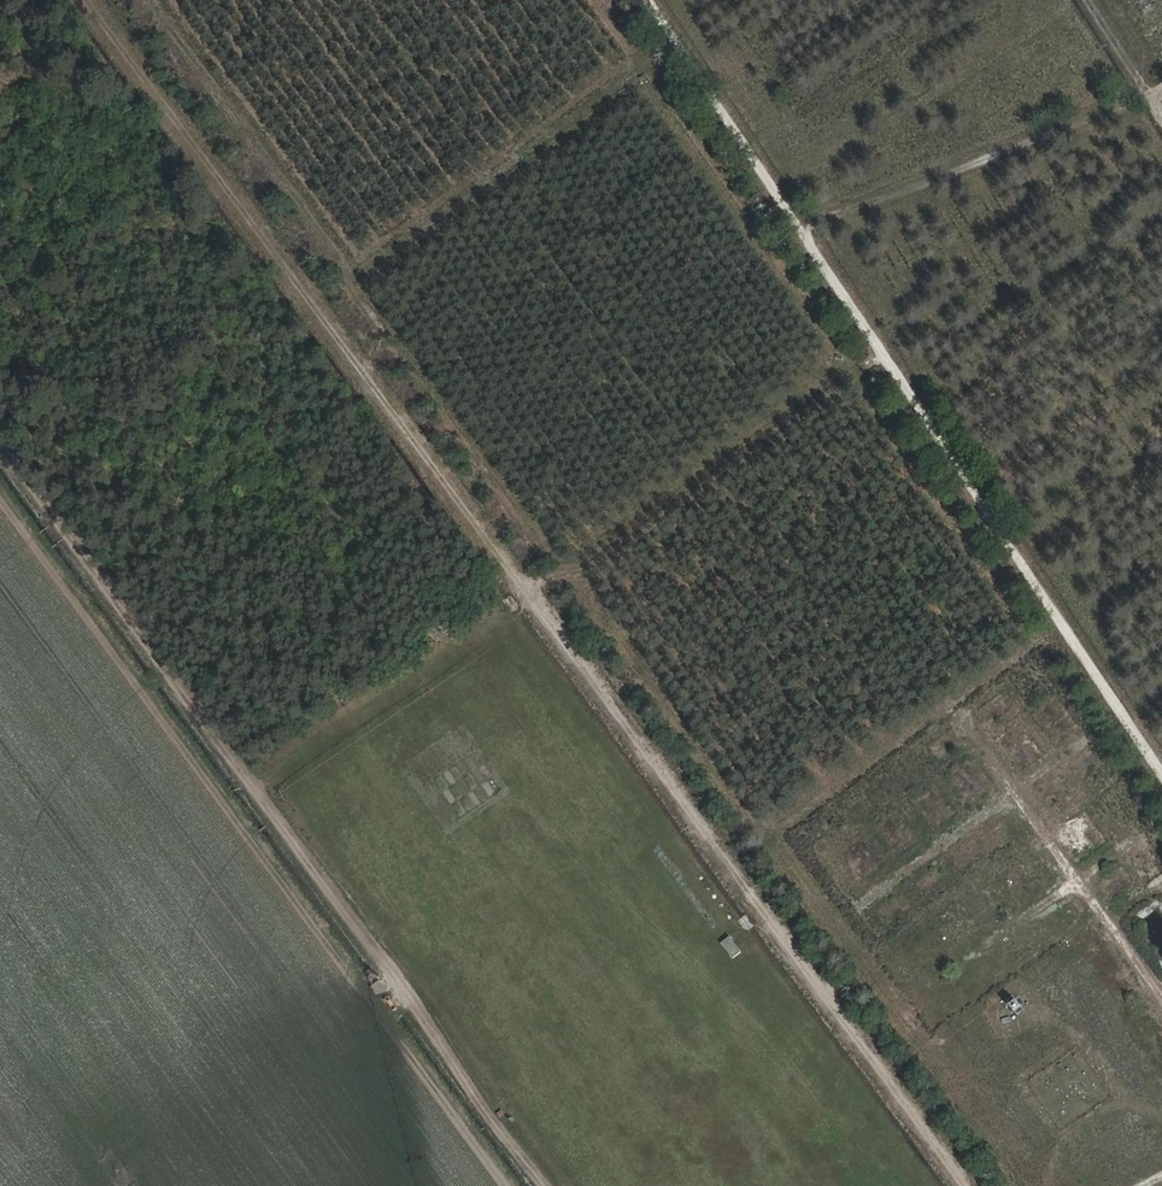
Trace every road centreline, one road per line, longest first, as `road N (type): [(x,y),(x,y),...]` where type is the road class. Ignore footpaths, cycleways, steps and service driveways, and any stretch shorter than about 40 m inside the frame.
road 1 (track): [(248,777),(526,593),(960,1185)]
road 2 (track): [(0,442),(548,1185)]
road 3 (track): [(1161,767),(650,0)]
road 4 (track): [(86,0),(526,593)]
road 5 (track): [(1161,87),(802,227)]
road 6 (track): [(1090,0),(1161,111)]

